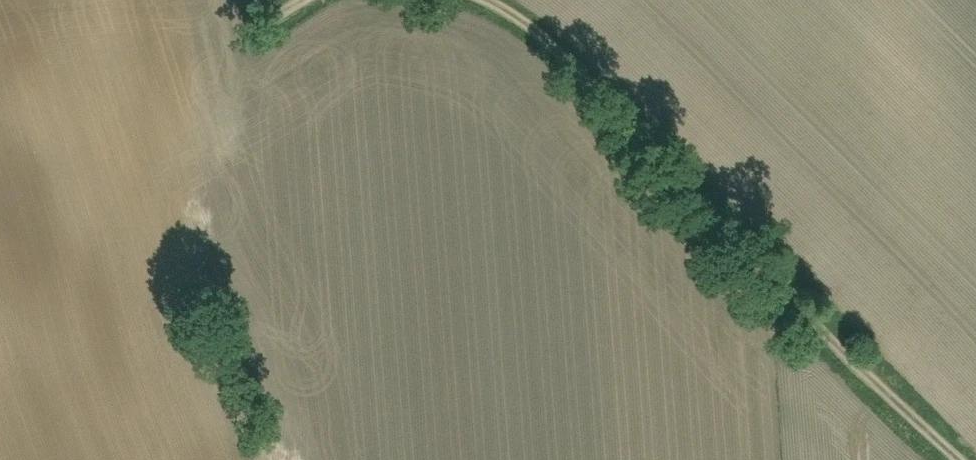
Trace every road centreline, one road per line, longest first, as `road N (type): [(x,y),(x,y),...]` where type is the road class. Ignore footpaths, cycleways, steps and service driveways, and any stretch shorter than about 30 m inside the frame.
road 1 (track): [(484,0),(519,17),(703,216),(962,459)]

